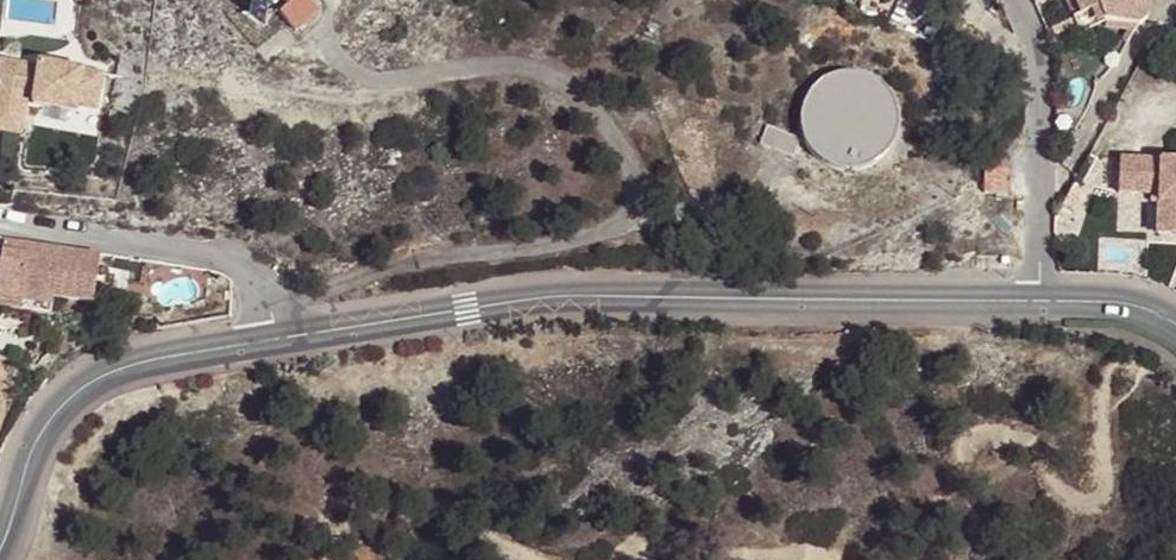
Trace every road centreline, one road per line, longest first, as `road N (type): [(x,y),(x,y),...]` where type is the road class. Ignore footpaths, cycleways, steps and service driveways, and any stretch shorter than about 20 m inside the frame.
road 1 (unclassified): [(323,36),(361,78),(486,67),(534,71),(576,90),(636,161),(638,202),(616,226),(578,239),(367,270),(326,291),(296,336)]
road 2 (residential): [(296,336),(560,296),(1037,301)]
road 3 (residential): [(0,550),(37,442),(83,387),(142,361),(296,336)]
road 4 (residential): [(0,220),(113,233),(240,262),(296,336)]
road 5 (residential): [(1015,0),(1037,54),(1037,301)]
road 6 (residential): [(1037,301),(1141,304),(1175,323)]

